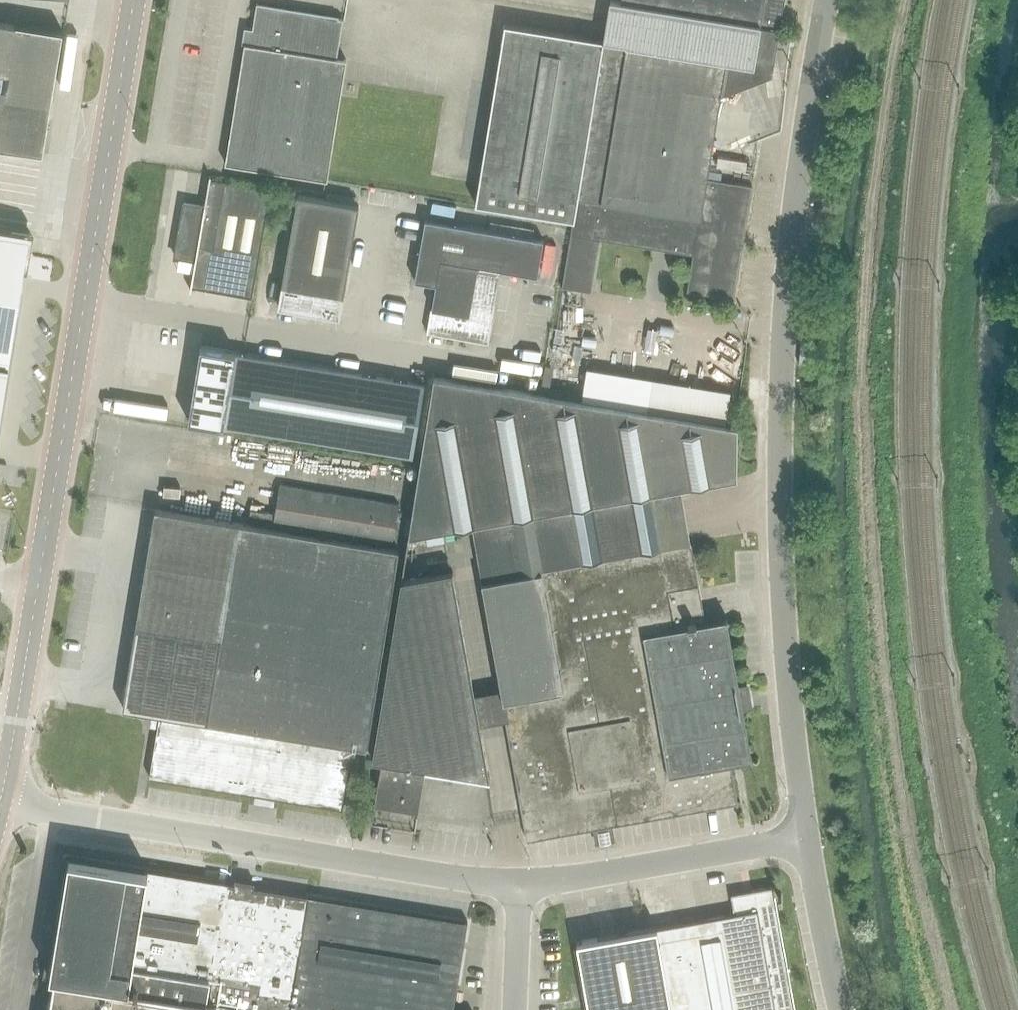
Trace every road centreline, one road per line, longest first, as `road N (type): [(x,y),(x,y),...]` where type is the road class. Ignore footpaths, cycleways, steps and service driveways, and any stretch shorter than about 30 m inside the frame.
road 1 (unclassified): [(807,838),(785,636),(780,435),(791,246),(827,0)]
road 2 (tertiary): [(0,802),(134,0)]
road 3 (unclassified): [(519,882),(0,803)]
road 4 (unclassified): [(519,882),(807,838)]
road 5 (unclassified): [(840,1009),(807,838)]
road 6 (unclassified): [(514,1009),(519,882)]

